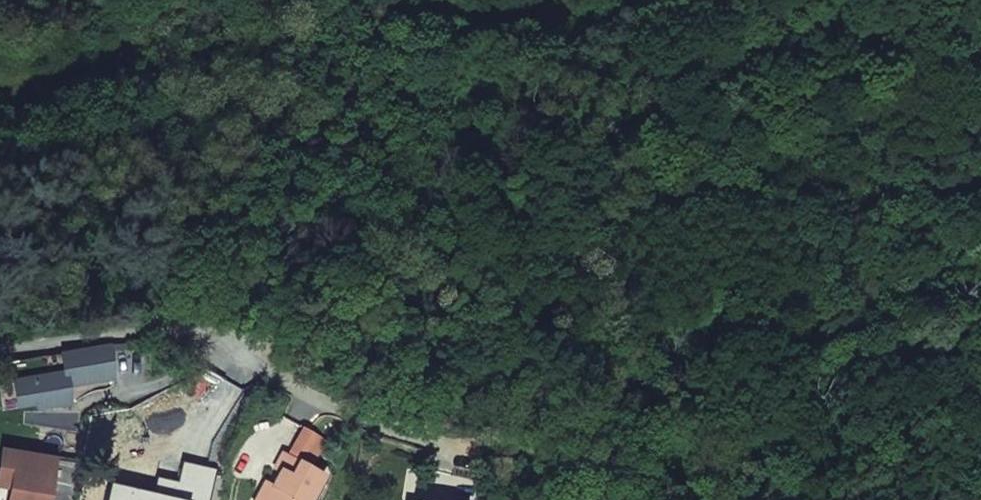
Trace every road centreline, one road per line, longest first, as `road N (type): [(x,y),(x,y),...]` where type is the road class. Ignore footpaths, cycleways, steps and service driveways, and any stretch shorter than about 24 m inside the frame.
road 1 (residential): [(0,356),(114,337),(205,337),(335,408),(458,452)]

